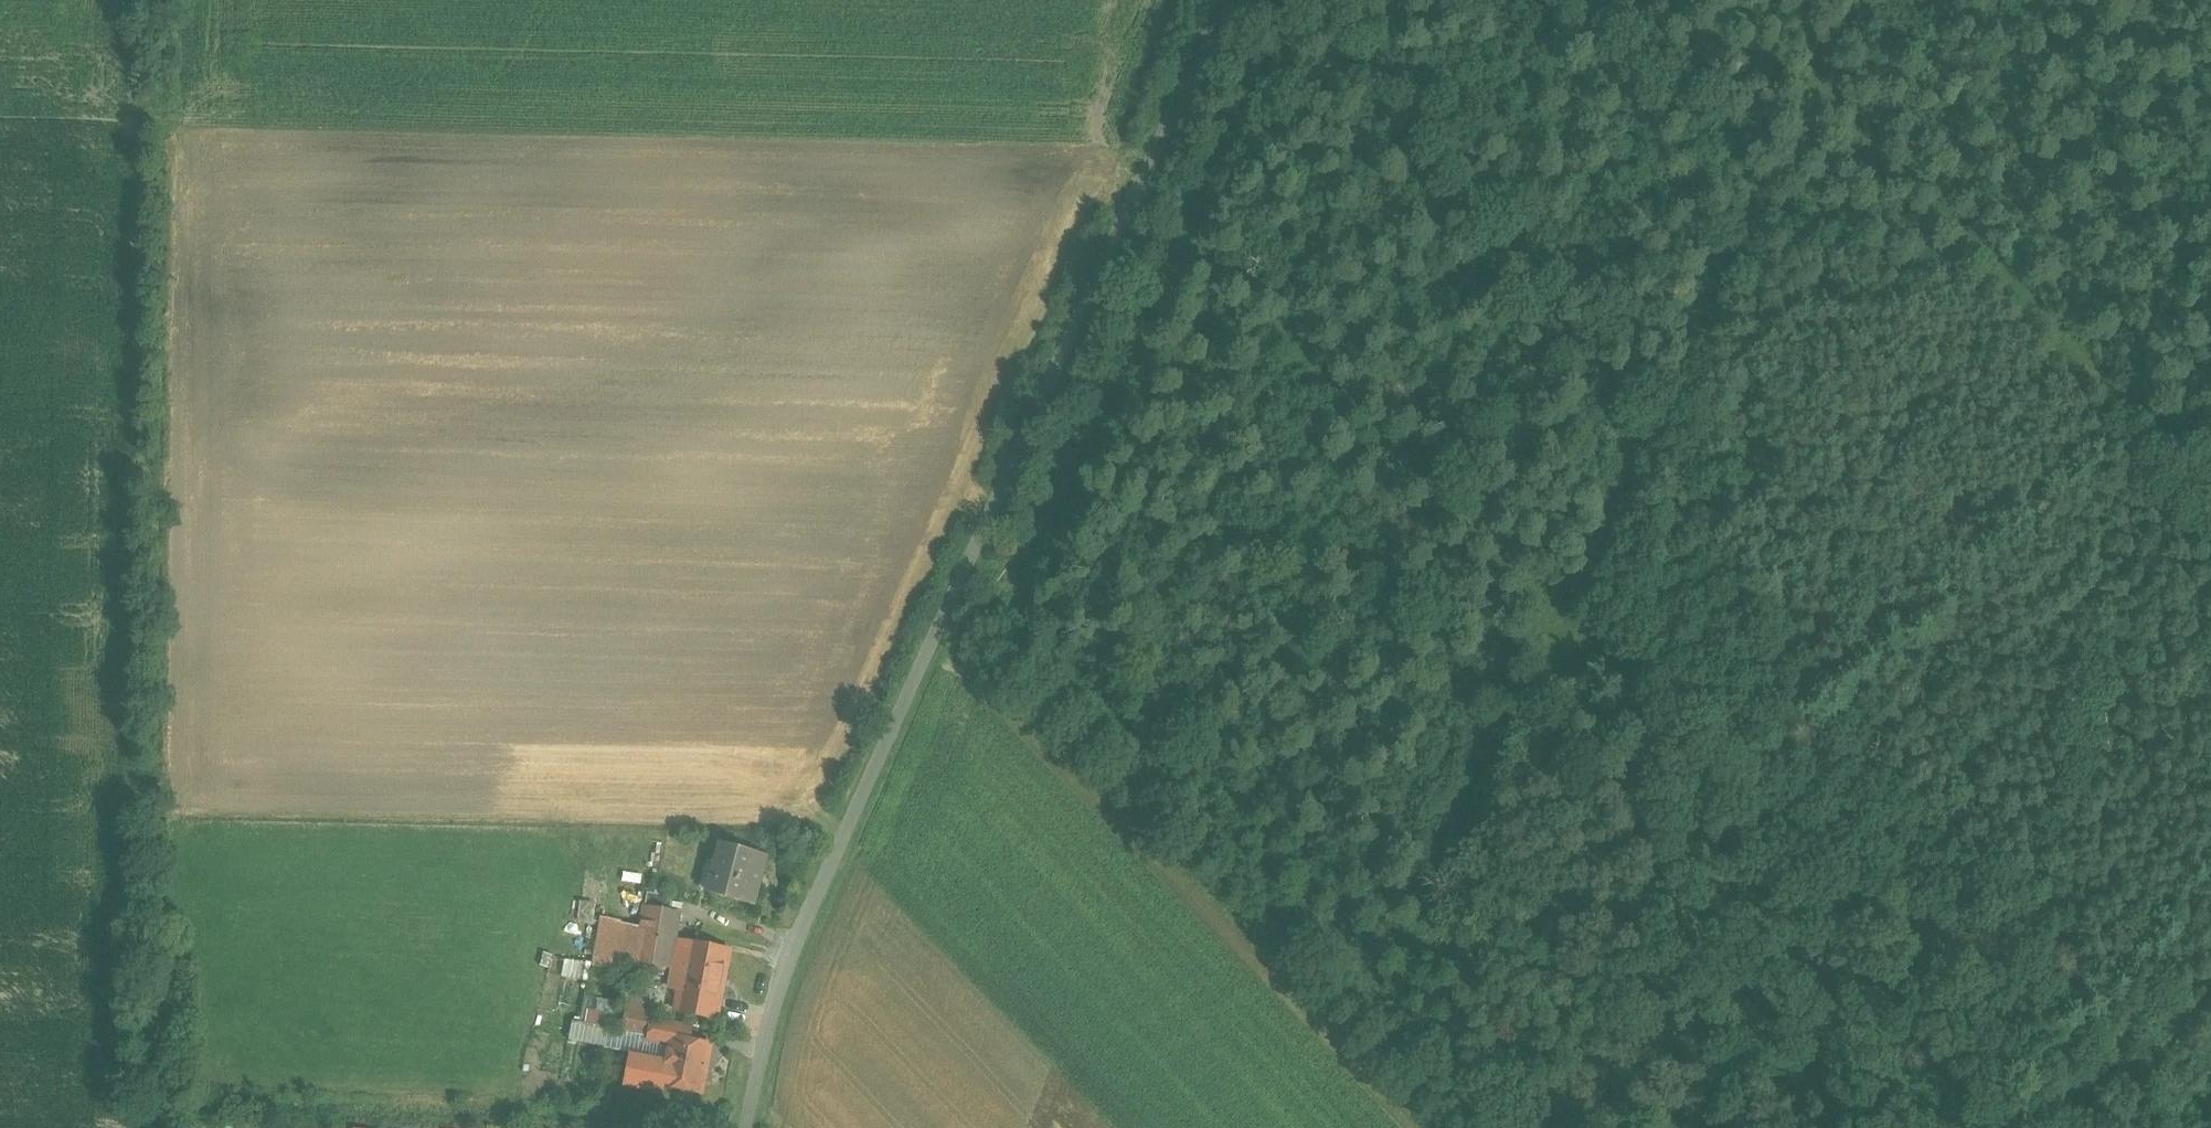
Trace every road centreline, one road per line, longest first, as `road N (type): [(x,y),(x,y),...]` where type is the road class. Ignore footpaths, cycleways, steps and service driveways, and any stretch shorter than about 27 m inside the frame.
road 1 (track): [(1179,251),(1223,271),(2042,1127)]
road 2 (unclassified): [(1225,0),(770,996),(746,1127)]
road 3 (track): [(952,601),(994,621),(1013,617),(1296,0)]
road 4 (track): [(1734,0),(2210,489)]

